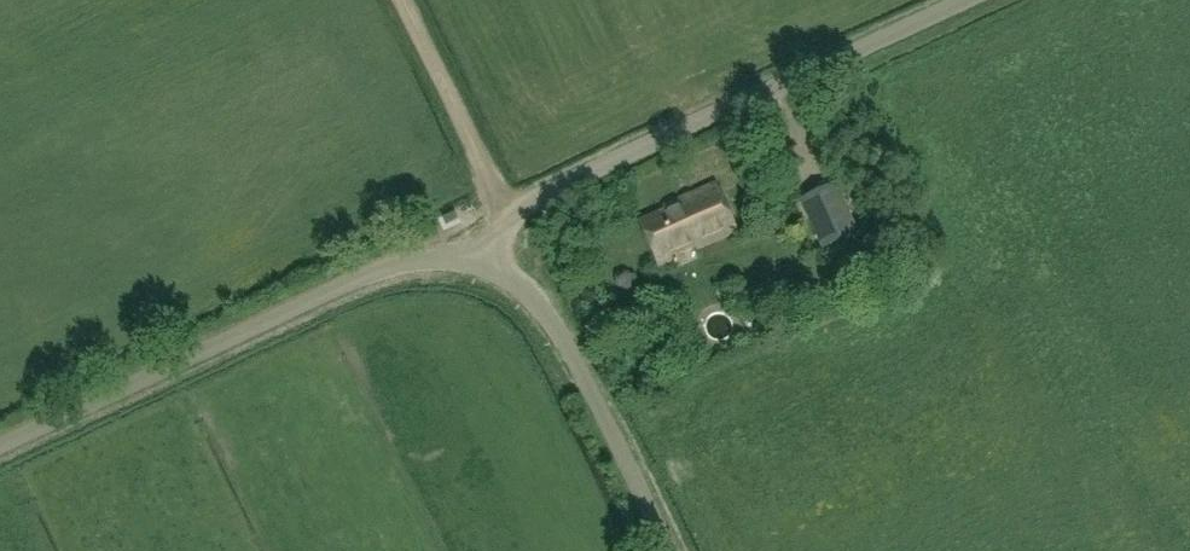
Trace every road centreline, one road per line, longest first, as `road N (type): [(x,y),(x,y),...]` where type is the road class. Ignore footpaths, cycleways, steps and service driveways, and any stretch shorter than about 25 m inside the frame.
road 1 (unclassified): [(966,0),(511,215),(488,267)]
road 2 (unclassified): [(0,448),(404,262),(488,267)]
road 3 (unclassified): [(664,550),(548,317),(488,267)]
road 4 (track): [(511,215),(397,0)]

